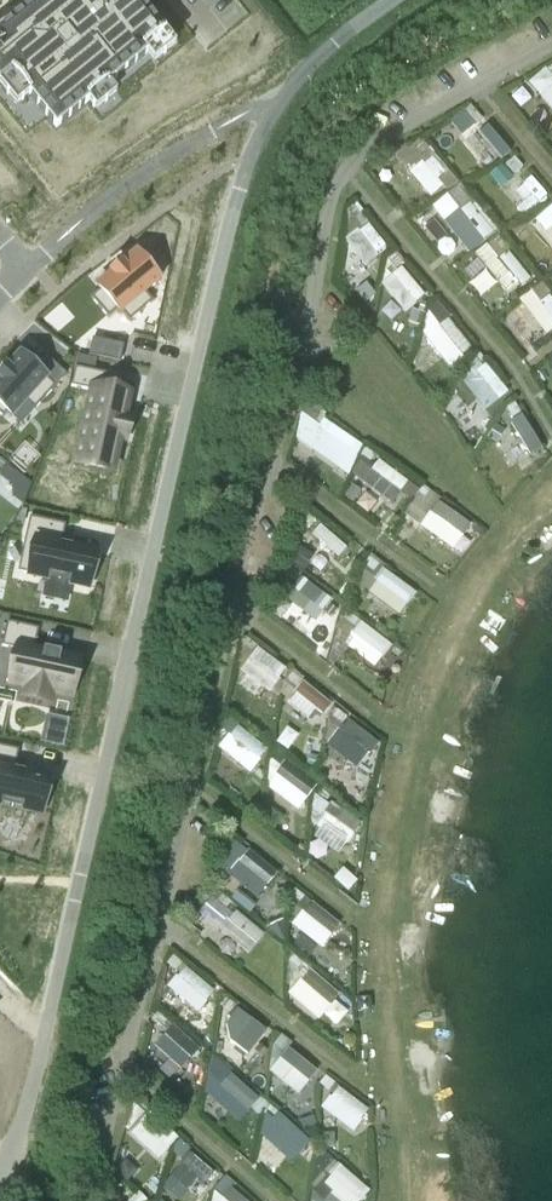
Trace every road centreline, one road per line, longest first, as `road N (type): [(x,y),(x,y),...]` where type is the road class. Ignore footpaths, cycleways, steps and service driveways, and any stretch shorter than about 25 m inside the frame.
road 1 (residential): [(0,1178),(26,1111),(236,196),(286,96),(328,50),(392,0)]

